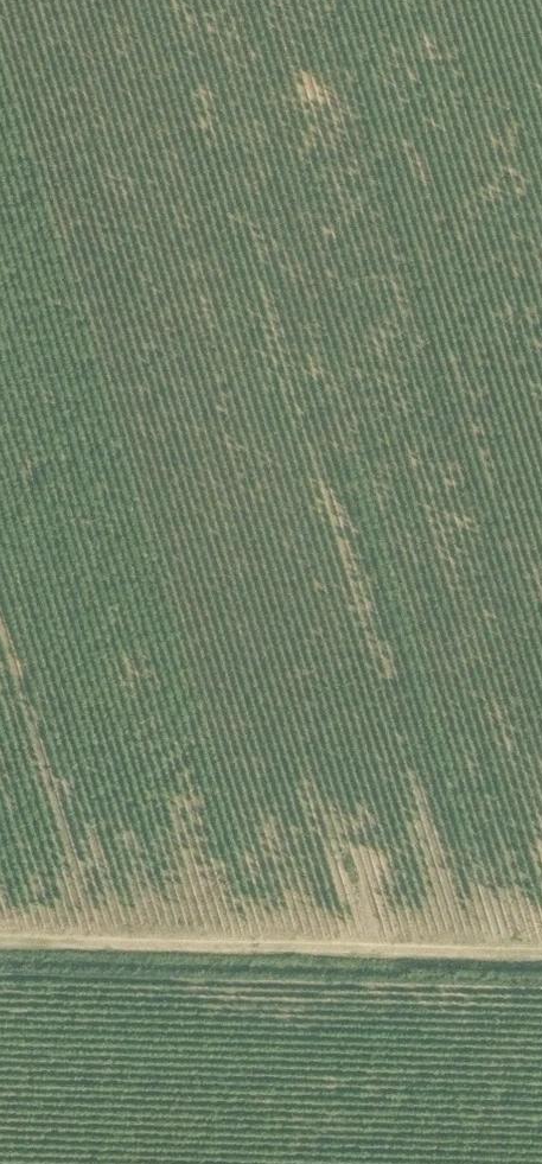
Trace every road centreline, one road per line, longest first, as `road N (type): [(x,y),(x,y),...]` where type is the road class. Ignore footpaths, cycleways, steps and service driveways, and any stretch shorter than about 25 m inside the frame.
road 1 (track): [(0,934),(541,947)]

